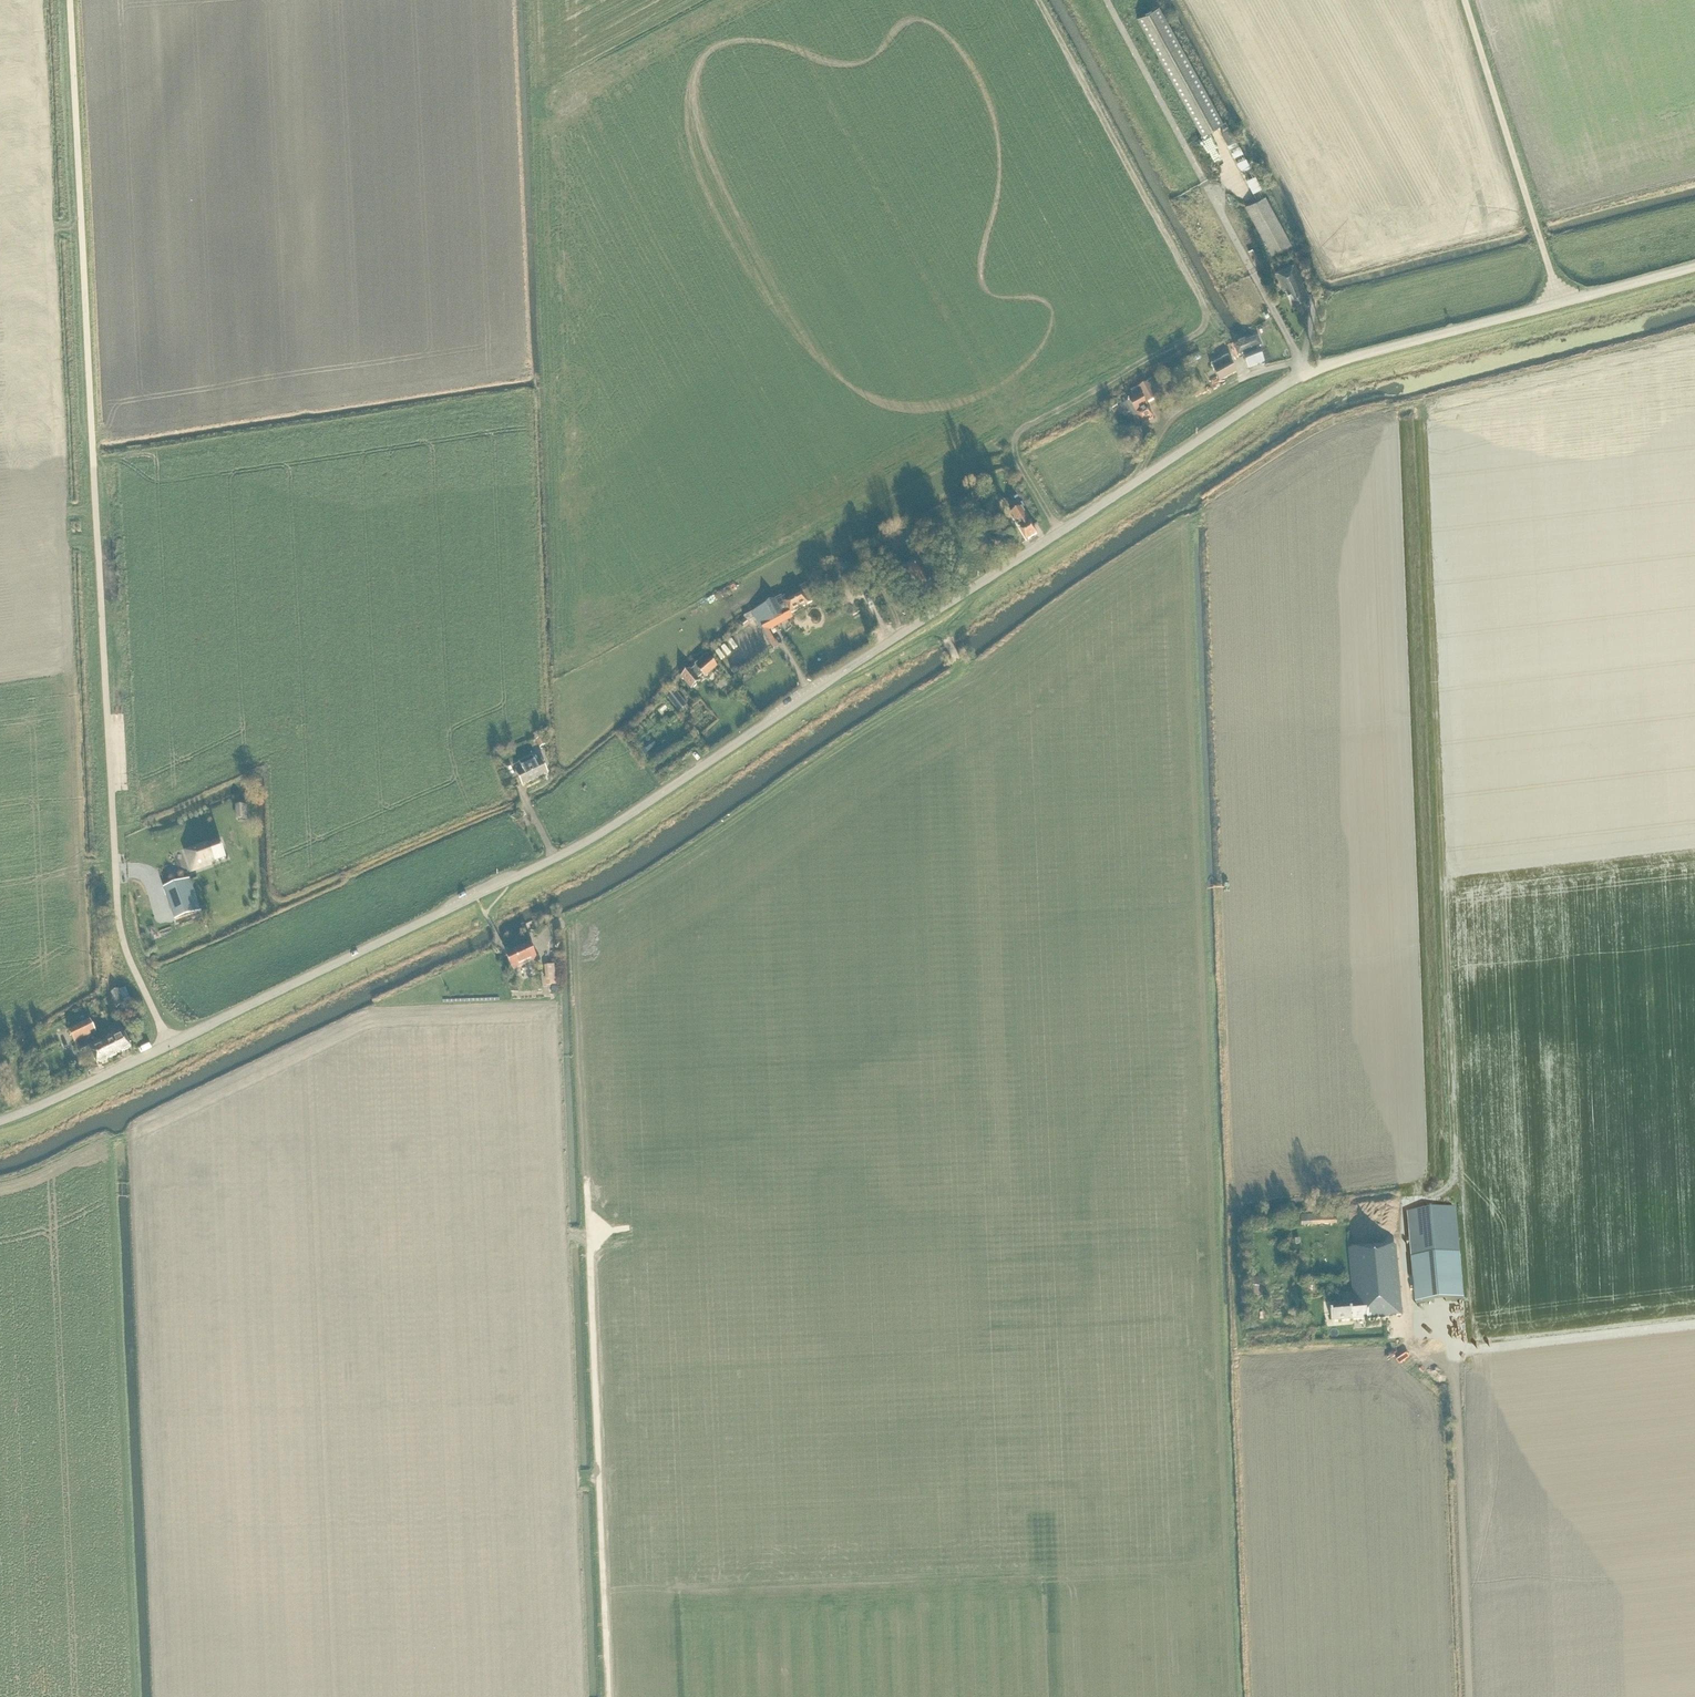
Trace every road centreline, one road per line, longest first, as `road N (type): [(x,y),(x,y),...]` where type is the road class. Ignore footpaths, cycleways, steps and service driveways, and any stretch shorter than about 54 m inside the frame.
road 1 (tertiary): [(0,1121),(592,839),(1308,373),(1694,266)]
road 2 (track): [(169,1045),(125,950),(117,902),(69,0)]
road 3 (track): [(1451,1352),(1694,1324)]

